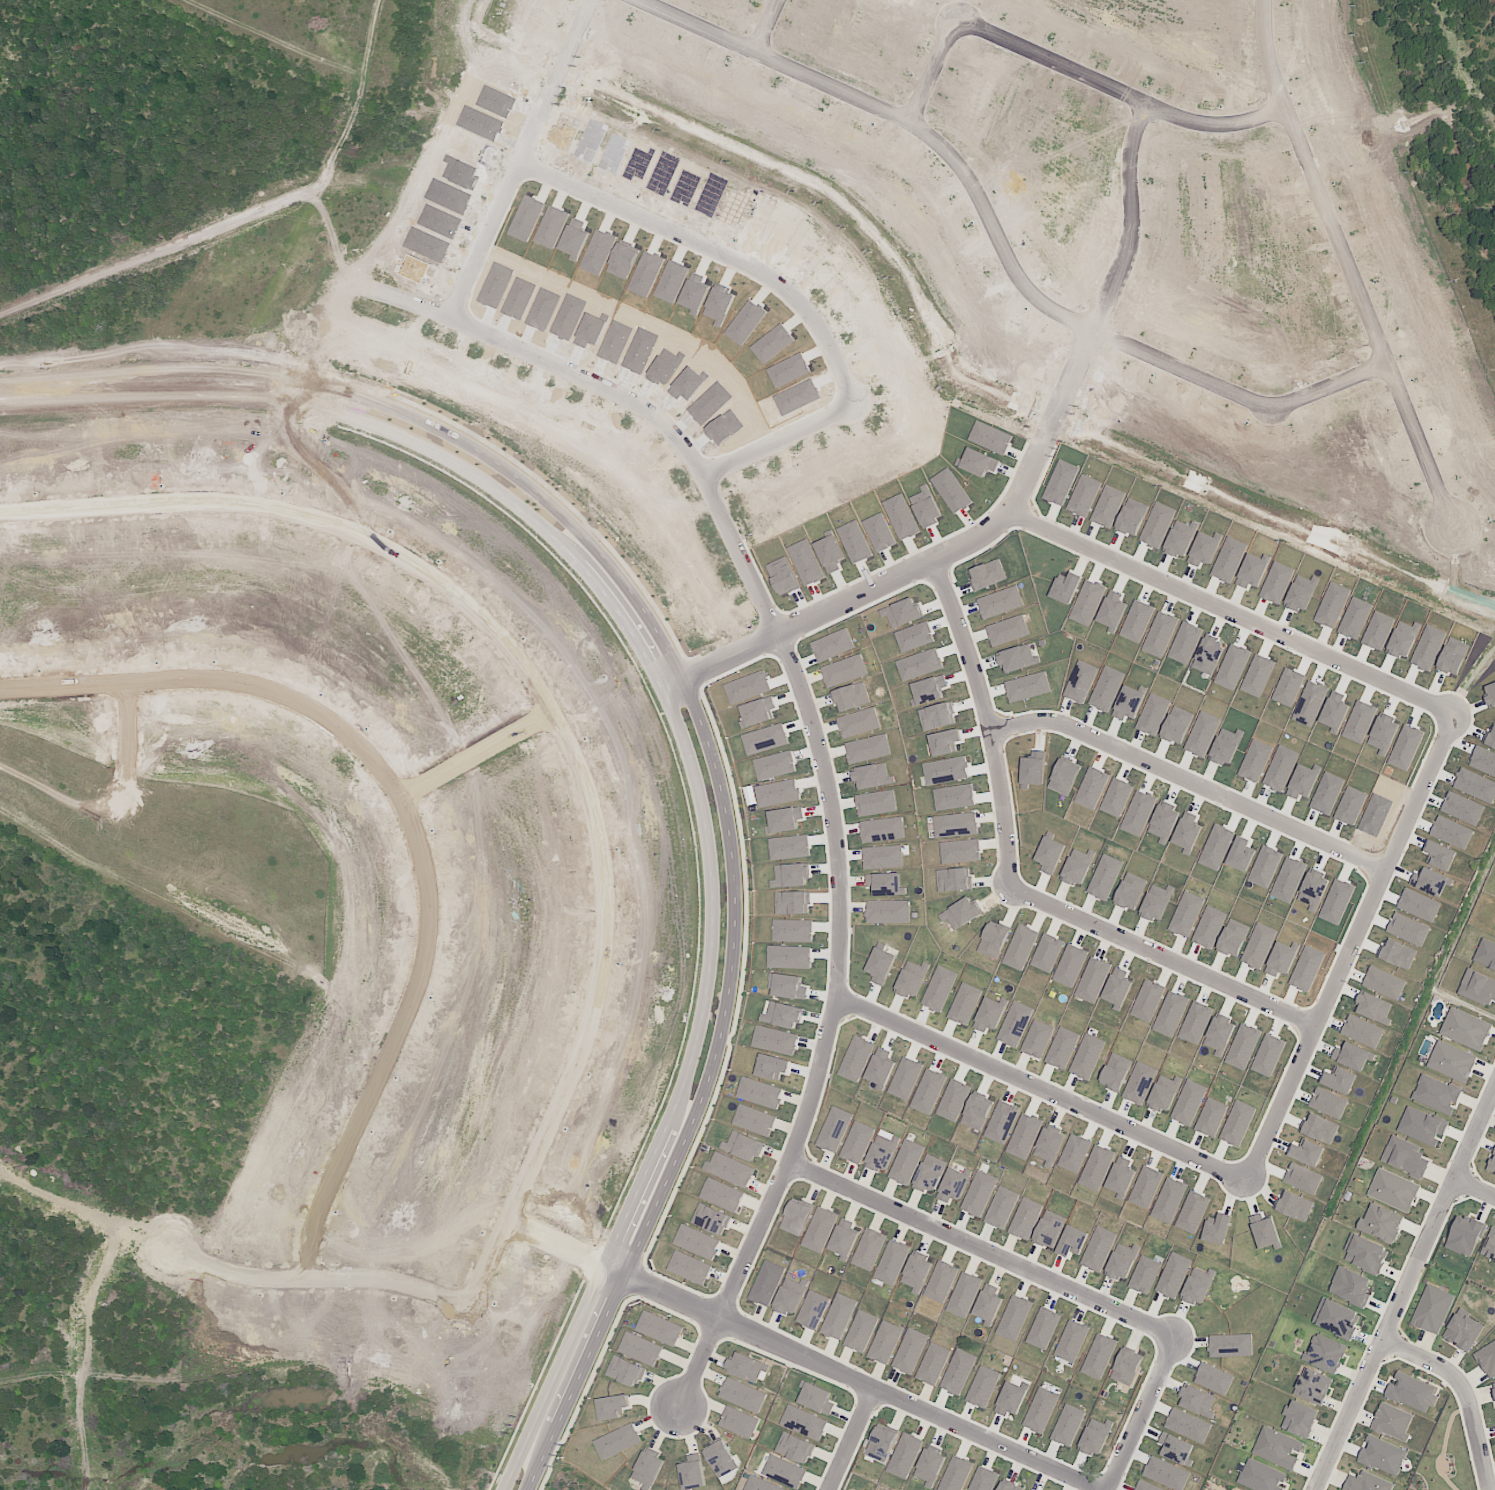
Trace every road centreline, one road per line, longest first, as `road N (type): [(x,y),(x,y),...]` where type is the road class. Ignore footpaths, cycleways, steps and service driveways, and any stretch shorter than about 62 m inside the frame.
road 1 (residential): [(689,1414),(802,1168),(834,1071),(850,1005),(852,902),(824,728),(791,639),(694,445),(625,396),(464,322),(290,268),(0,267)]
road 2 (residential): [(466,1297),(553,1124),(596,1006),(605,921),(600,834),(547,695),(465,603),(405,561),(319,524),(219,505),(0,511)]
road 3 (residential): [(299,1273),(427,968),(428,893),(388,779),(323,715),(259,686),(139,677),(0,687)]
road 4 (residential): [(1400,366),(1288,411),(1270,409),(1079,320),(1047,301),(968,165),(923,127),(640,0)]
road 5 (residential): [(541,1489),(715,1103),(733,1044),(748,899),(725,756),(697,681)]
road 6 (residential): [(672,692),(699,760),(724,900),(711,1036),(691,1099),(517,1489)]
road 7 (residential): [(1156,111),(1139,253),(1025,520),(987,548),(672,692)]
road 8 (residential): [(697,681),(642,594),(538,486),(412,413),(233,373),(0,388)]
road 9 (residential): [(0,409),(250,403),(387,431),(438,452),(511,497),(590,567),(672,692)]
road 10 (residential): [(715,481),(866,408),(847,362),(815,313),(773,278),(533,168)]
road 11 (residential): [(1462,531),(1435,447),(1293,113),(1276,0)]
road 12 (residential): [(1101,1489),(730,1327),(617,1267)]
road 13 (residential): [(1261,1186),(1460,713)]
road 14 (residential): [(466,1297),(189,1262),(0,1170)]
road 15 (residential): [(1025,520),(1460,713)]
road 16 (residential): [(850,1005),(1261,1186)]
road 17 (residential): [(802,1168),(1190,1344)]
road 18 (residential): [(1494,1102),(1323,1489)]
road 19 (residential): [(1003,735),(1079,731),(1391,871)]
road 20 (residential): [(0,1068),(124,797),(121,679)]
road 21 (residential): [(117,1227),(232,974),(249,930),(250,899)]
road 22 (residential): [(605,0),(464,322)]
road 23 (residential): [(969,24),(1156,111),(1219,128),(1293,113)]
road 24 (residential): [(946,567),(1003,735),(1025,893)]
road 25 (residential): [(1025,893),(1327,1032)]
road 26 (residential): [(290,268),(299,218),(380,41)]
road 27 (residential): [(120,262),(123,196),(189,37)]
road 28 (residential): [(1494,1480),(1466,1381),(1387,1340)]
road 29 (residential): [(547,695),(393,790)]
road 30 (residential): [(1190,1344),(1120,1489)]
road 31 (residential): [(250,899),(110,828)]

